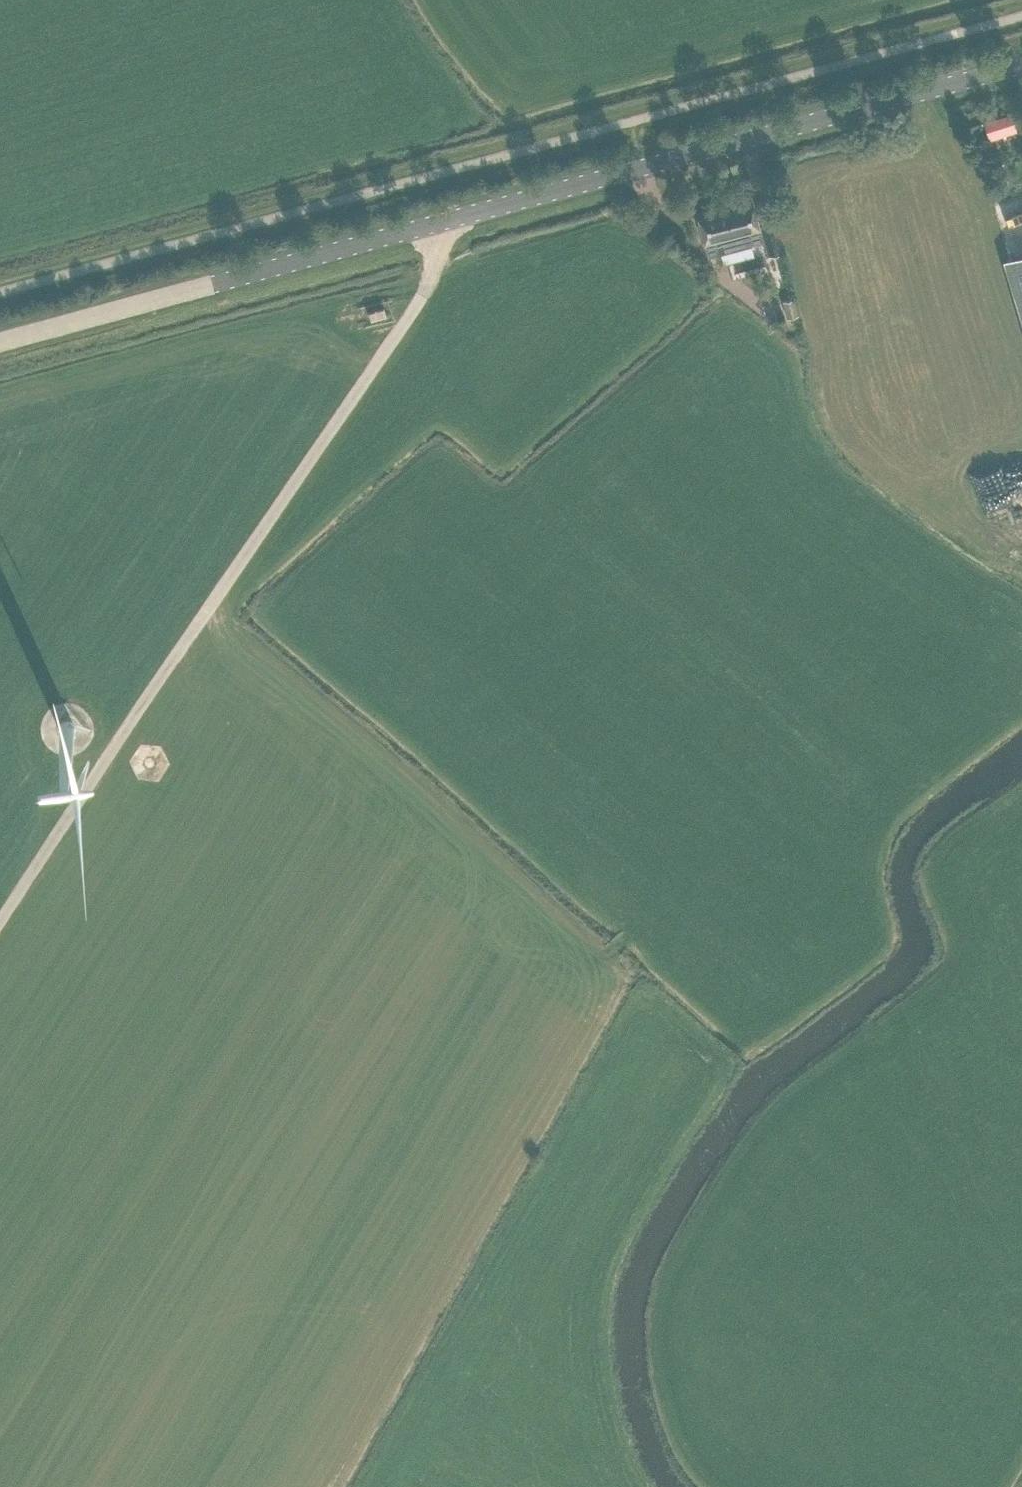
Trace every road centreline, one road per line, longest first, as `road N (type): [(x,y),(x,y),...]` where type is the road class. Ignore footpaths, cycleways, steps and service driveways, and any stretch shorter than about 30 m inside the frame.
road 1 (tertiary): [(0,343),(1021,65)]
road 2 (track): [(0,922),(412,315),(438,251),(432,226)]

